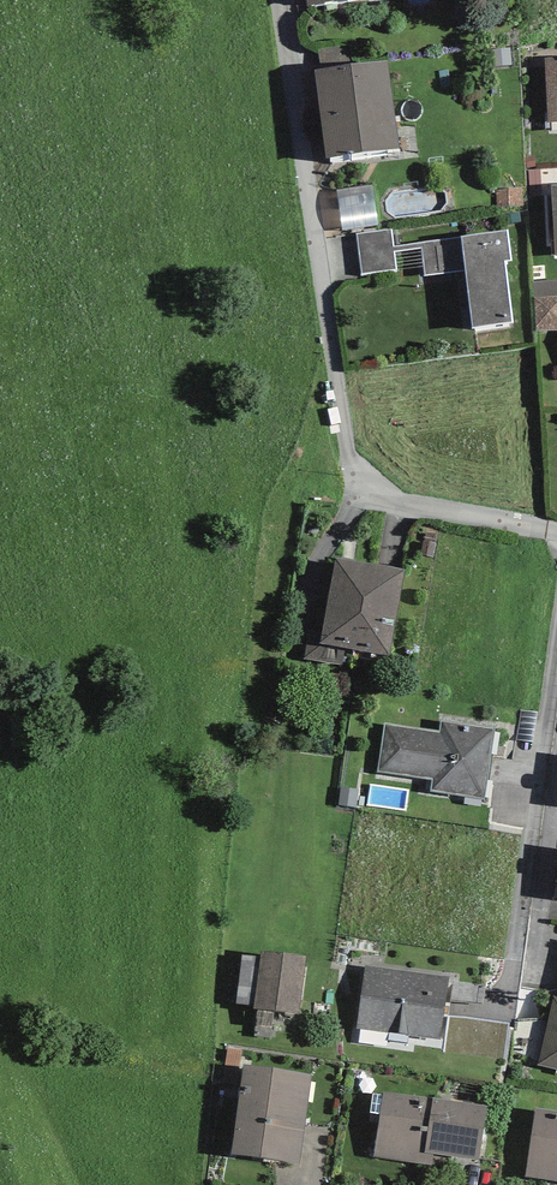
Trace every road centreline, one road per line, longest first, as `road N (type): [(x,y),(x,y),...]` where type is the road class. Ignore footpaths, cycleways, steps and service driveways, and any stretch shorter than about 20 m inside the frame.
road 1 (residential): [(284,0),(365,480),(407,509),(556,536)]

